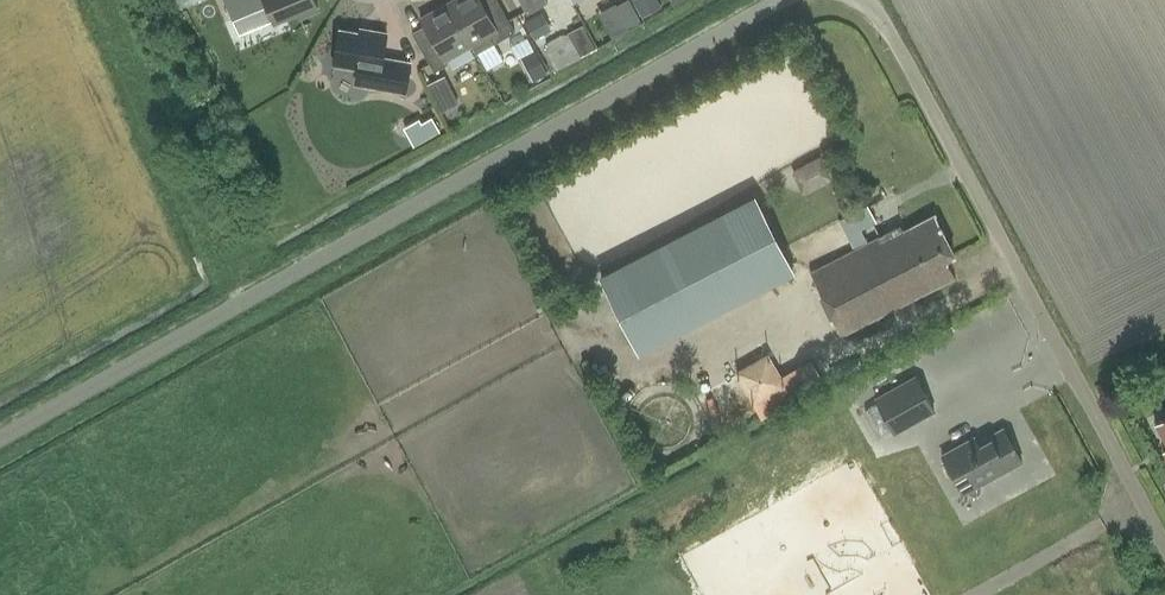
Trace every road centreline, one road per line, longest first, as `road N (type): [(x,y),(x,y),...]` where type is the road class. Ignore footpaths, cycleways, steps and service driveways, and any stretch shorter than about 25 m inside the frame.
road 1 (unclassified): [(0,441),(784,0)]
road 2 (unclassified): [(1164,547),(883,22),(859,0)]

